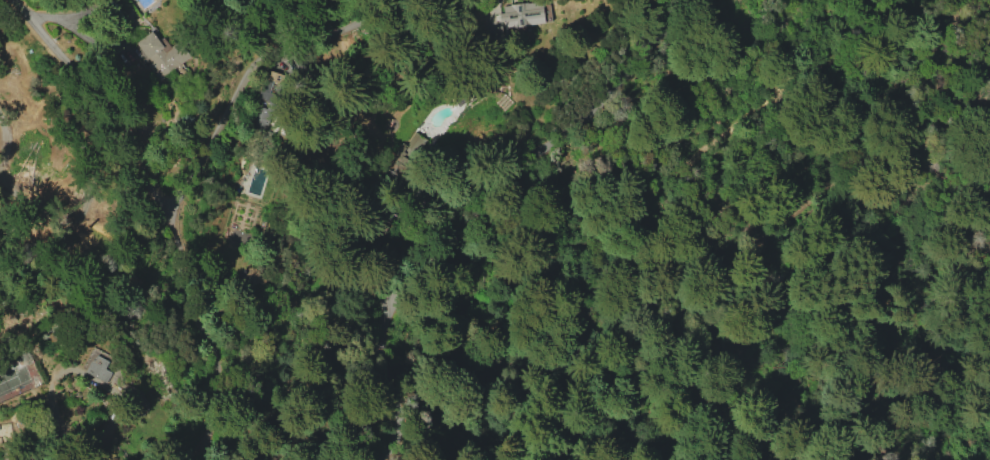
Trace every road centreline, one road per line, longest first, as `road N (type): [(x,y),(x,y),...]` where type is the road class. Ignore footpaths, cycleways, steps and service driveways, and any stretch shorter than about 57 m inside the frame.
road 1 (residential): [(394,0),(268,60),(245,84),(179,206),(218,382),(160,459)]
road 2 (tertiary): [(694,0),(499,179),(423,261),(394,323),(387,395),(366,459)]
road 3 (residential): [(16,0),(136,134),(179,206)]

